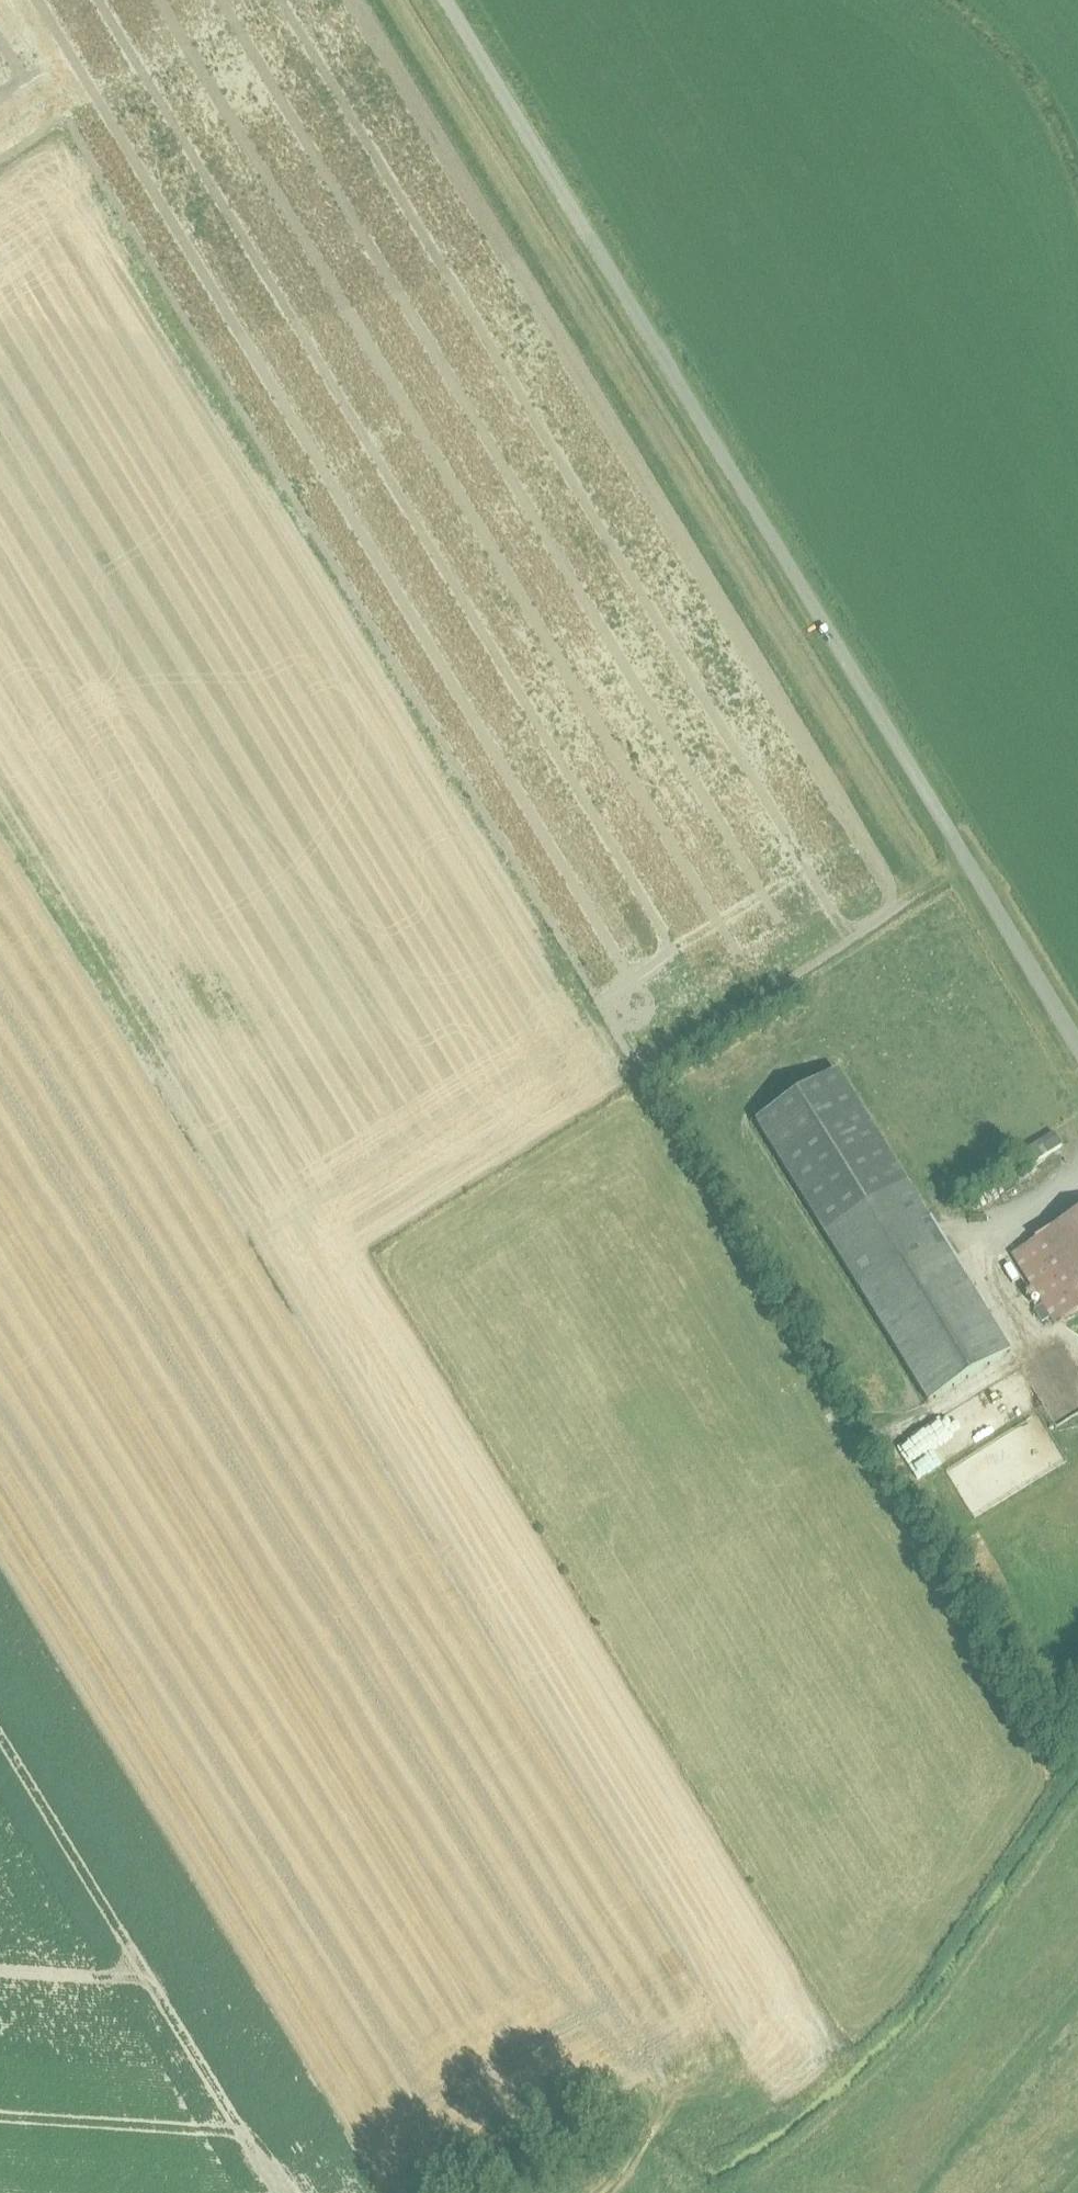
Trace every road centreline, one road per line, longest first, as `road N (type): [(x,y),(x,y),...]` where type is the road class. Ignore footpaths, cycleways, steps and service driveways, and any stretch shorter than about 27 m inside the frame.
road 1 (unclassified): [(1077,1044),(447,0)]

